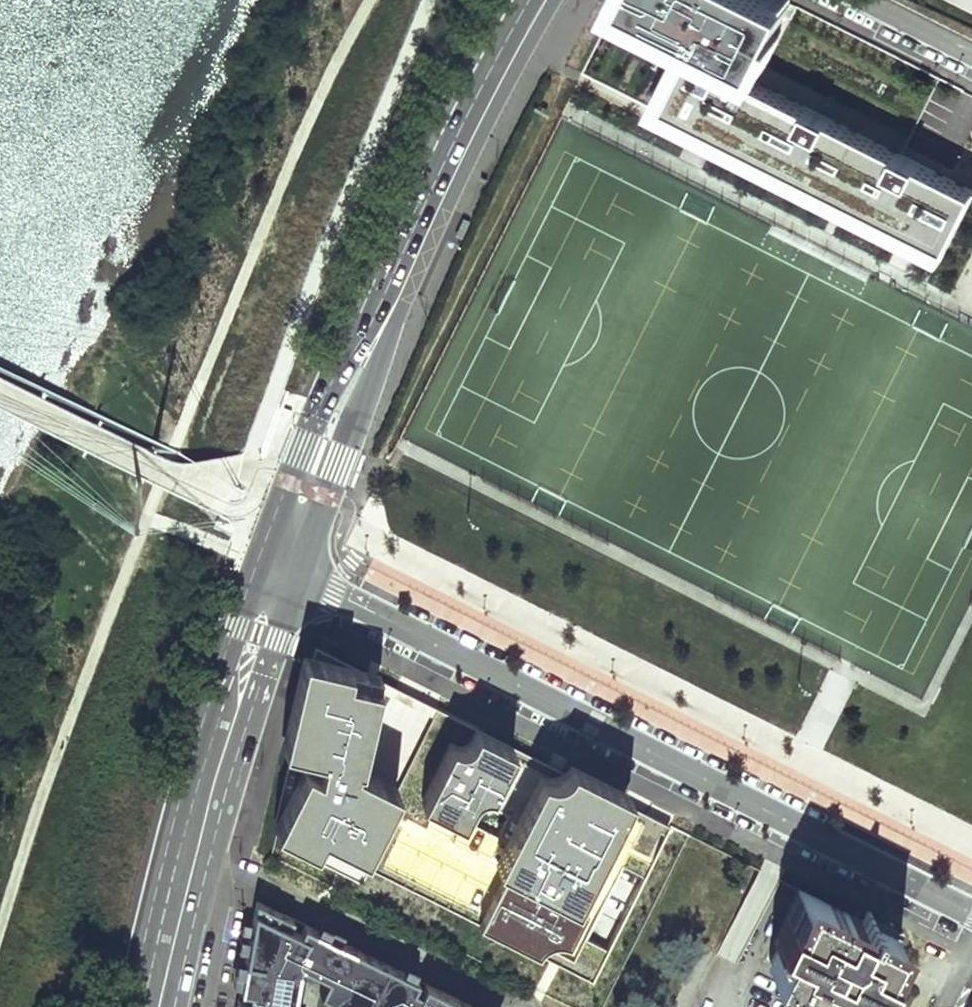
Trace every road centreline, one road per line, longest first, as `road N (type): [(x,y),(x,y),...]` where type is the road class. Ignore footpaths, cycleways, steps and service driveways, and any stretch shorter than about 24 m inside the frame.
road 1 (primary): [(297,578),(380,356),(485,125),(555,0)]
road 2 (primary): [(511,0),(449,110),(347,333),(261,561)]
road 3 (residential): [(297,578),(794,825)]
road 4 (primary): [(261,561),(128,1006)]
road 5 (primary): [(173,1006),(236,760),(297,578)]
road 6 (residential): [(971,914),(794,825)]
road 7 (residential): [(861,0),(971,56)]

